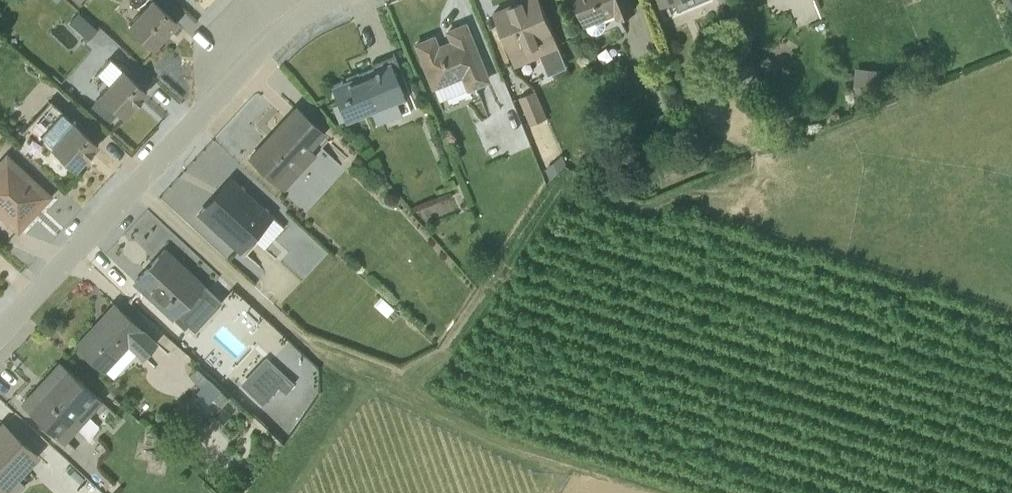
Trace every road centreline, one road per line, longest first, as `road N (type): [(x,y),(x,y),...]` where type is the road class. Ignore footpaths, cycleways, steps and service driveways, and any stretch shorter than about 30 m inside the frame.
road 1 (track): [(132,185),(306,344),(397,393),(575,466)]
road 2 (residential): [(331,0),(251,56),(0,328)]

